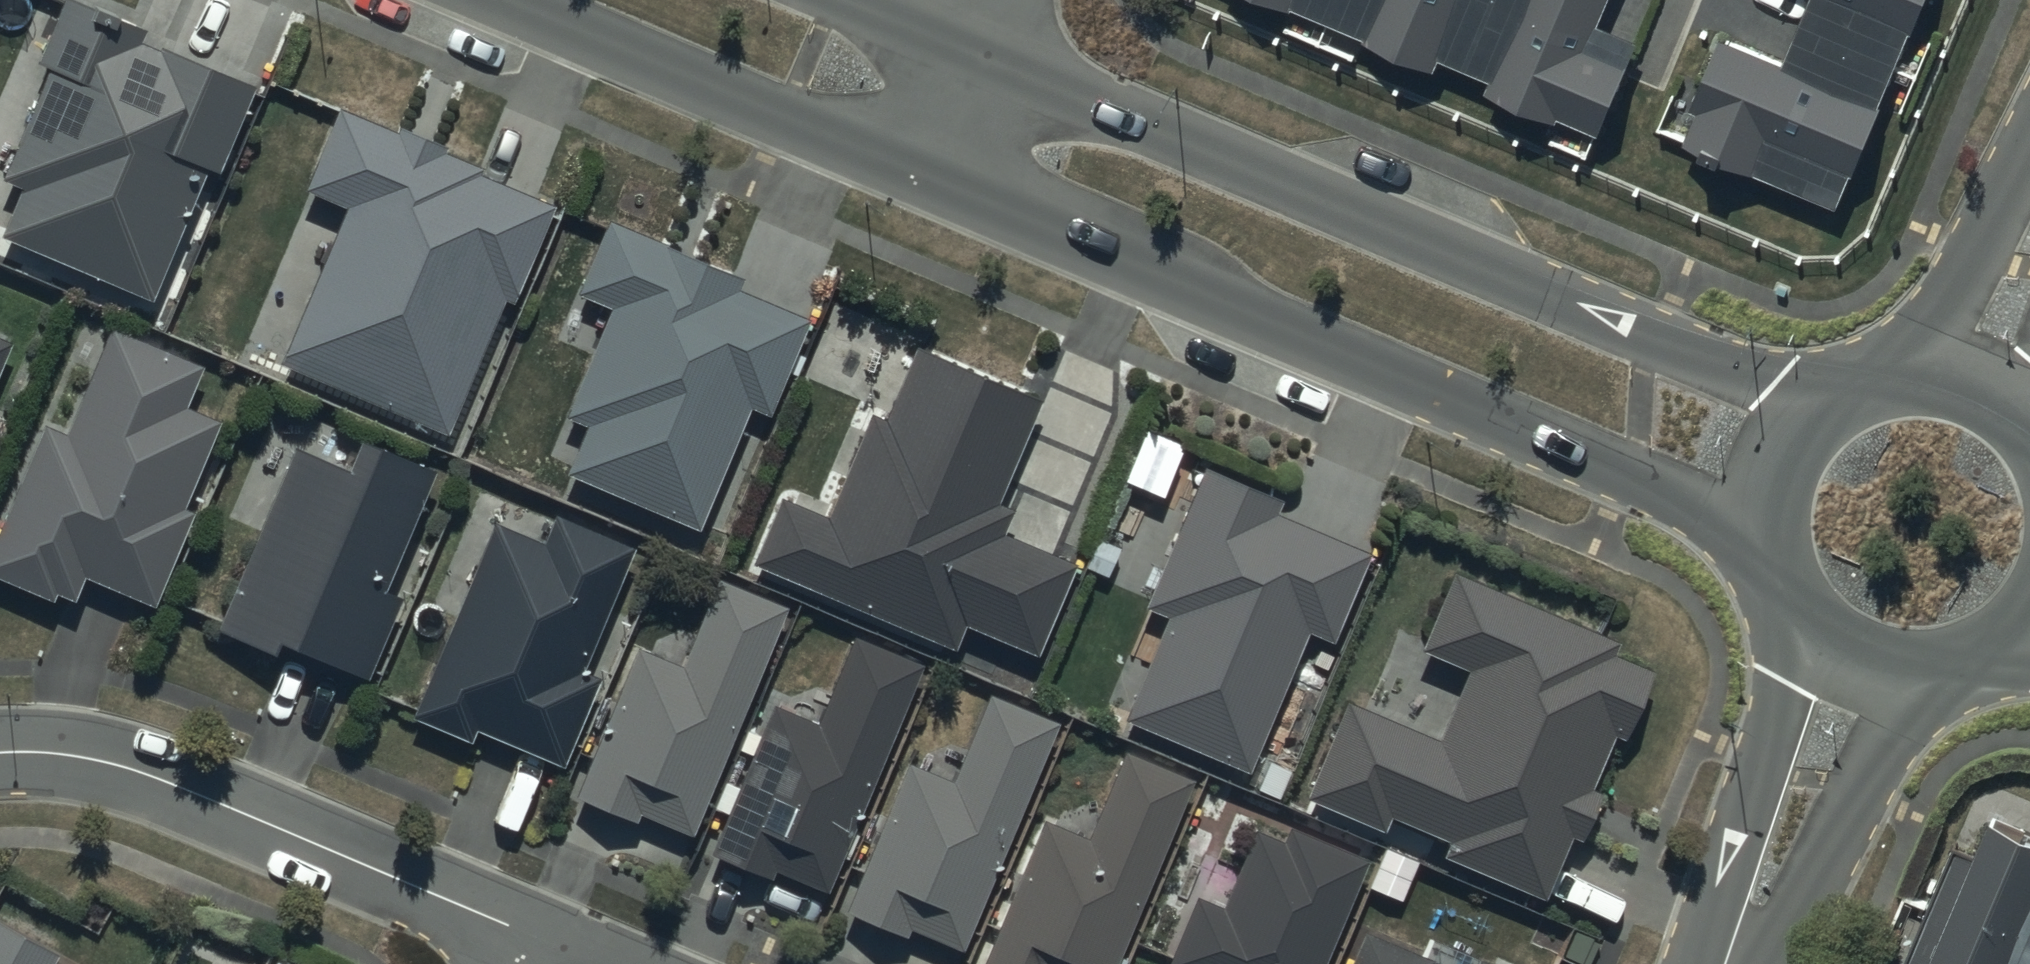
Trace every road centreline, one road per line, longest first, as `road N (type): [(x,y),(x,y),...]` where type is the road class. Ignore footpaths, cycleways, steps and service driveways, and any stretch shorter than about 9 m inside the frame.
road 1 (residential): [(1768,534),(513,0)]
road 2 (residential): [(848,0),(1820,411)]
road 3 (residential): [(565,949),(143,773),(65,750),(0,752)]
road 4 (residential): [(1719,963),(1718,898),(1805,618)]
road 5 (residential): [(1909,669),(1796,907),(1741,963)]
road 6 (residential): [(1923,377),(2029,150)]
road 7 (residential): [(1768,534),(1772,488),(1790,446),(1820,411)]
road 8 (residential): [(1923,377),(1971,388),(2029,432)]

